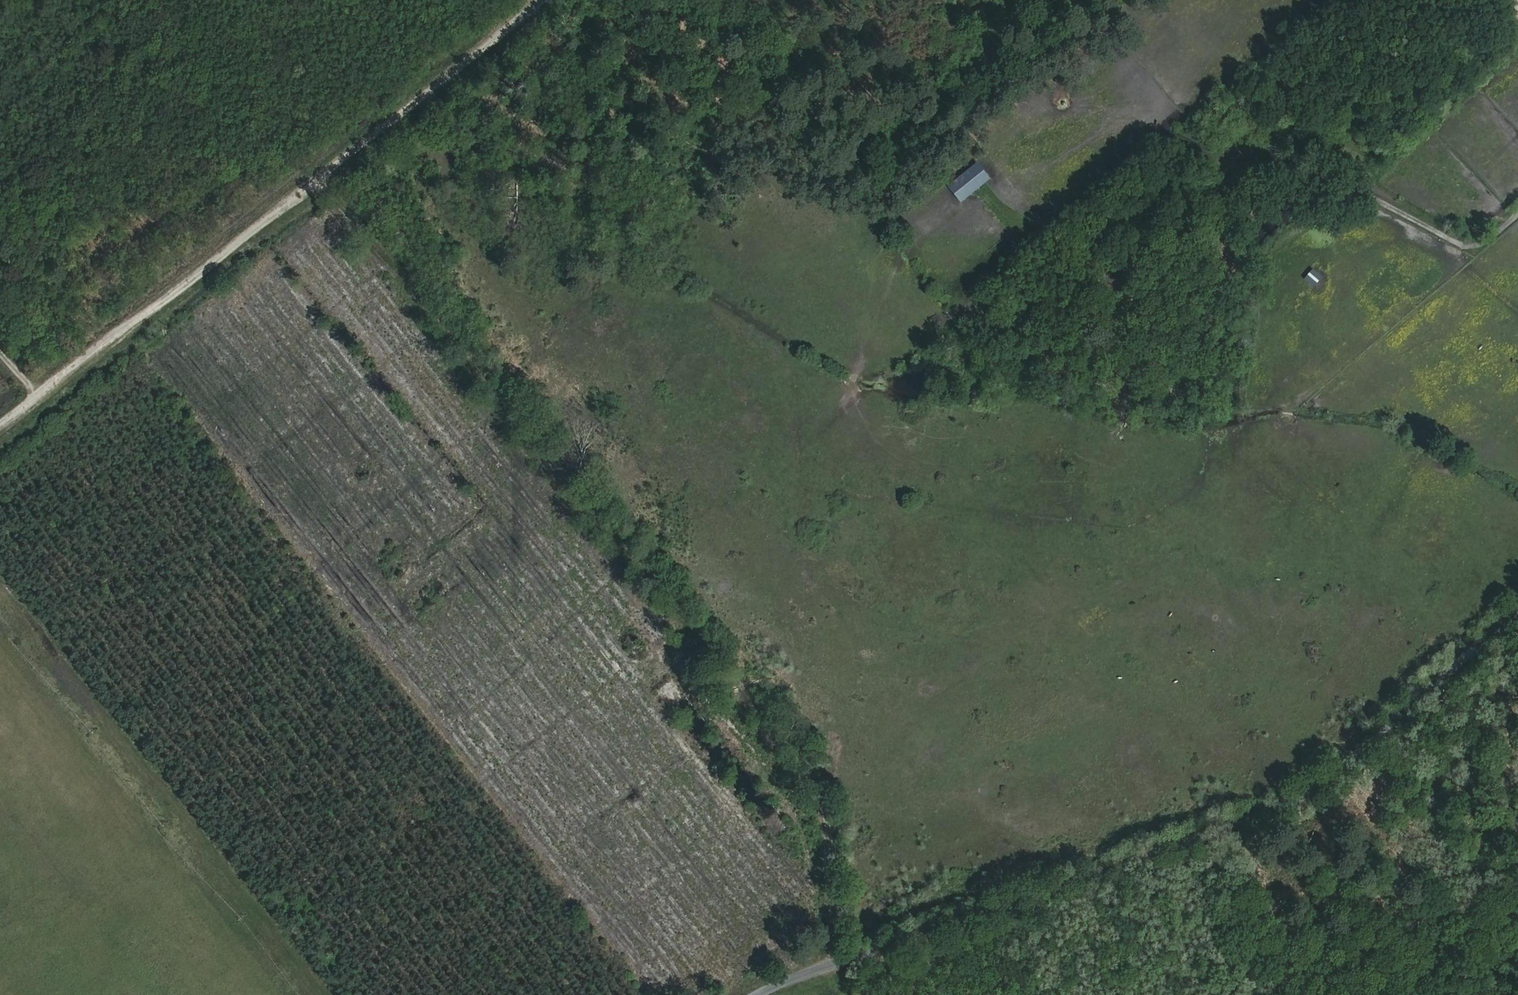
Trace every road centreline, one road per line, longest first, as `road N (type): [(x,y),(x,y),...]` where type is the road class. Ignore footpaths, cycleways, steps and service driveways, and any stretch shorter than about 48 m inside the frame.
road 1 (unclassified): [(1517,603),(1323,781),(1259,817),(793,975),(758,994)]
road 2 (track): [(0,429),(539,0)]

